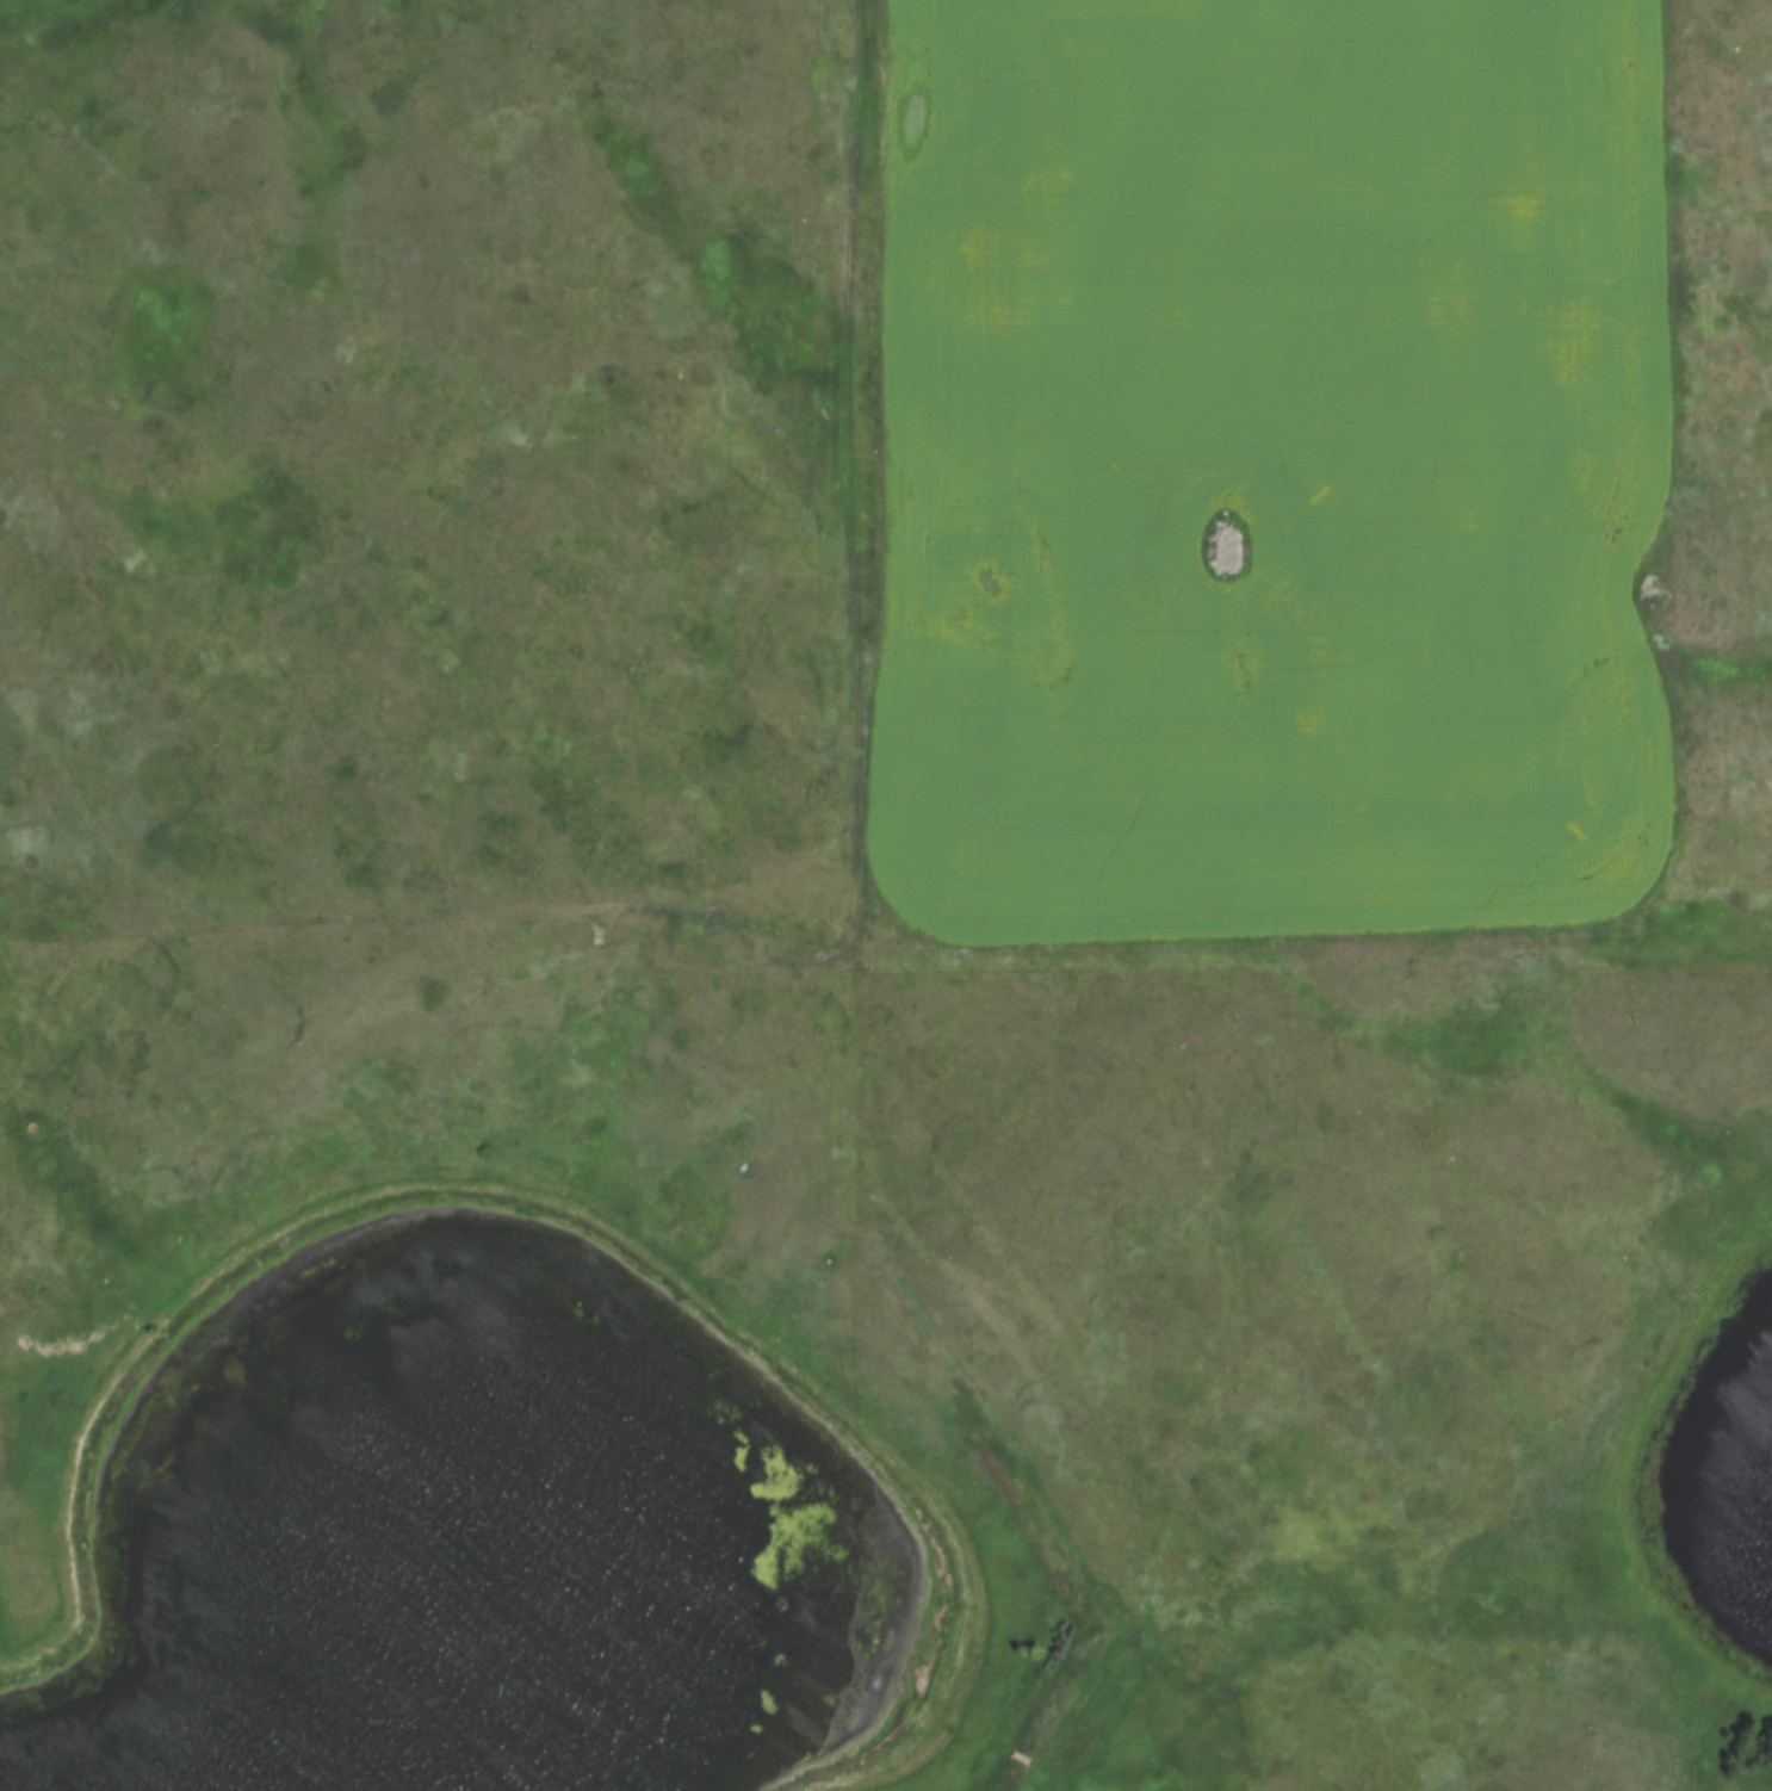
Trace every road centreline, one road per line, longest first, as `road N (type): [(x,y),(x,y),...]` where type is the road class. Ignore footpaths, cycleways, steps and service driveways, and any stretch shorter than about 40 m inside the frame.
road 1 (track): [(1010,1790),(1090,1630),(1071,1572),(925,1345),(865,1215),(856,1147),(860,733),(848,506),(857,0)]

